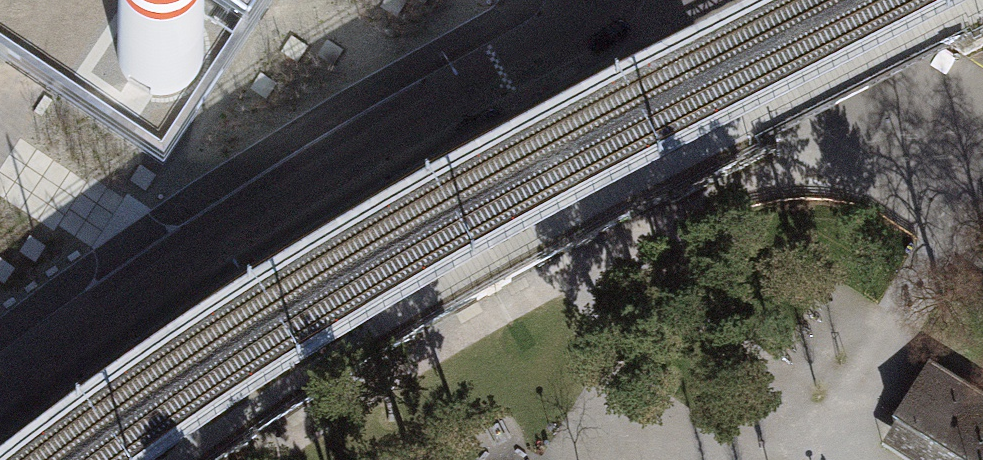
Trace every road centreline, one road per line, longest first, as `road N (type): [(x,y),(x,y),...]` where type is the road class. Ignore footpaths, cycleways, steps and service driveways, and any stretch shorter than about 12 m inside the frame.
road 1 (residential): [(584,0),(571,21),(166,267),(0,397)]
road 2 (residential): [(982,194),(691,0)]

